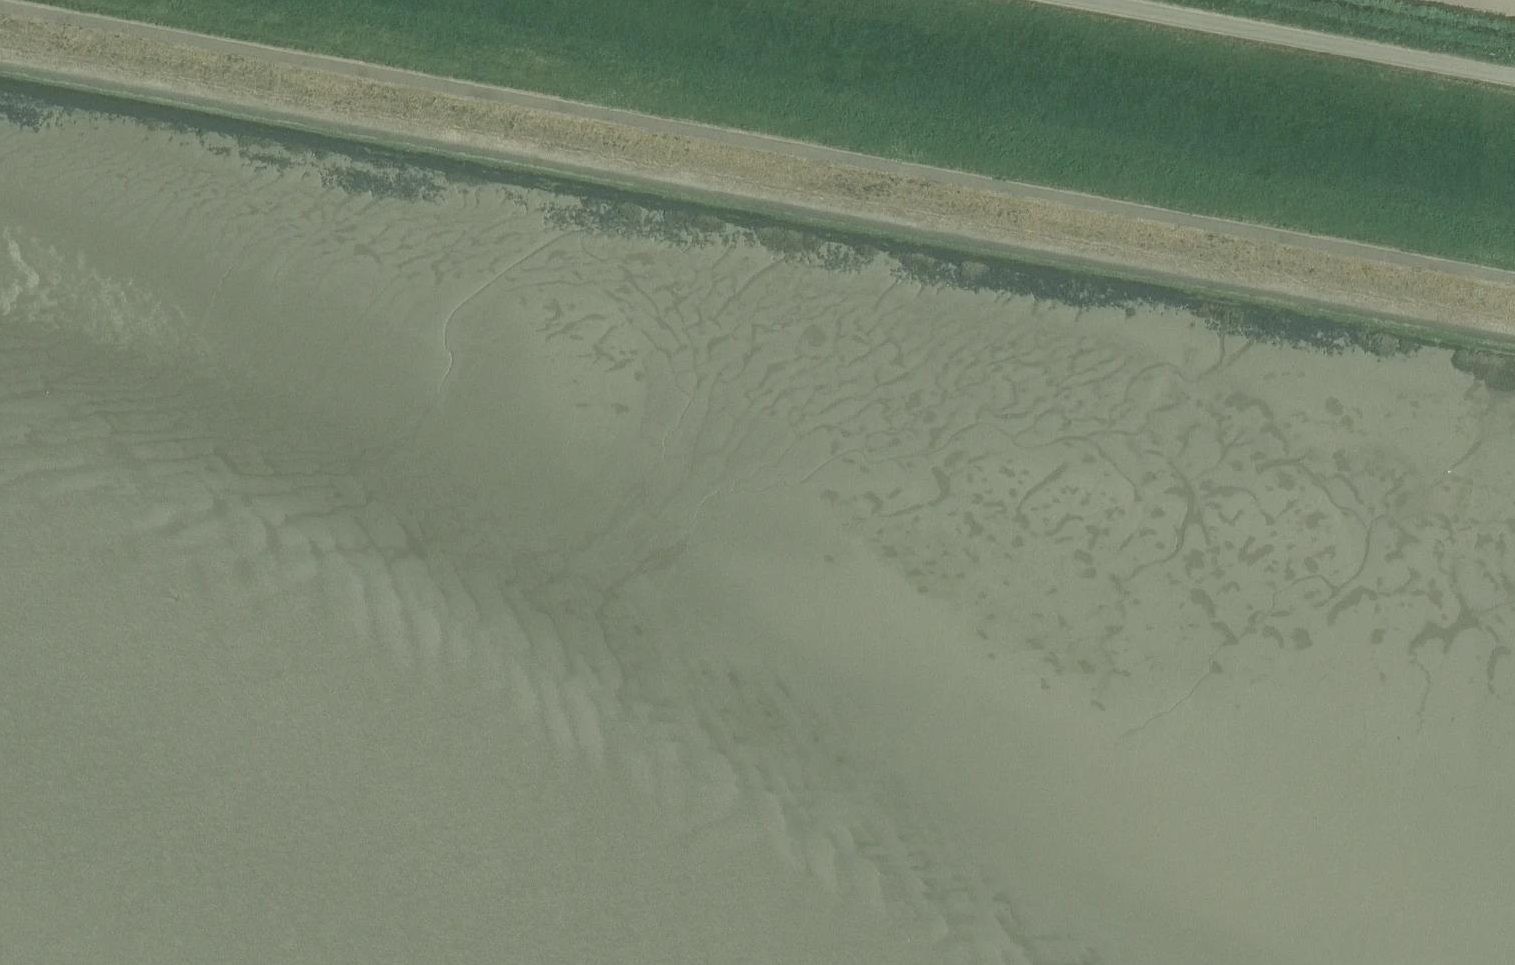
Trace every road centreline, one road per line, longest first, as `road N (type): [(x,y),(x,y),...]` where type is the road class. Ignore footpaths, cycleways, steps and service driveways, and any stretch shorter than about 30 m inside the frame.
road 1 (unclassified): [(1514,77),(1091,0)]

